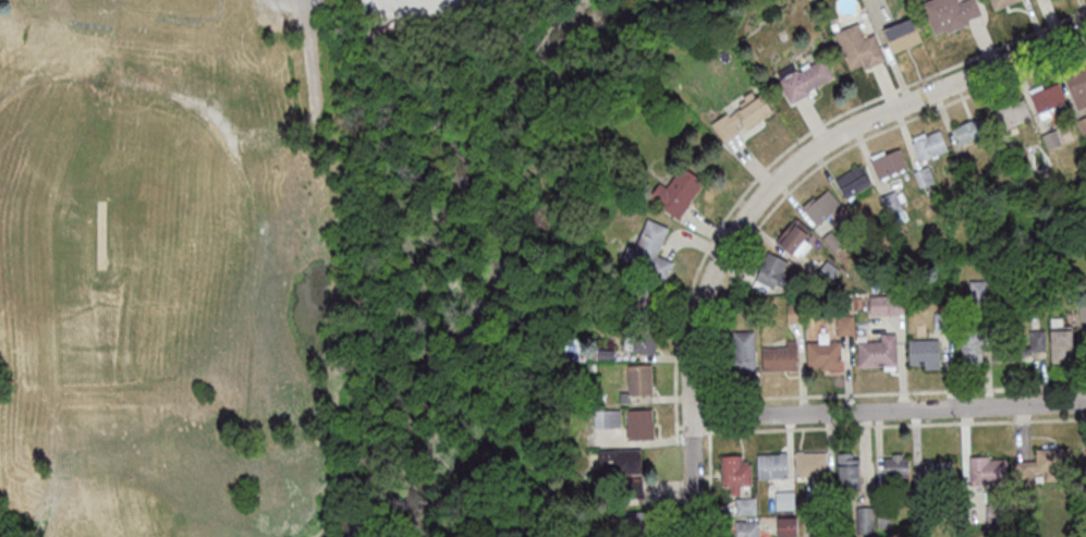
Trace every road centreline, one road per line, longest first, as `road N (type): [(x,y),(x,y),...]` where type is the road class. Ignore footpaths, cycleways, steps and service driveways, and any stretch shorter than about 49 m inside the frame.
road 1 (residential): [(694,536),(693,347),(708,286),(747,215),(805,156),(843,131),(1085,27)]
road 2 (residential): [(1085,403),(690,417)]

